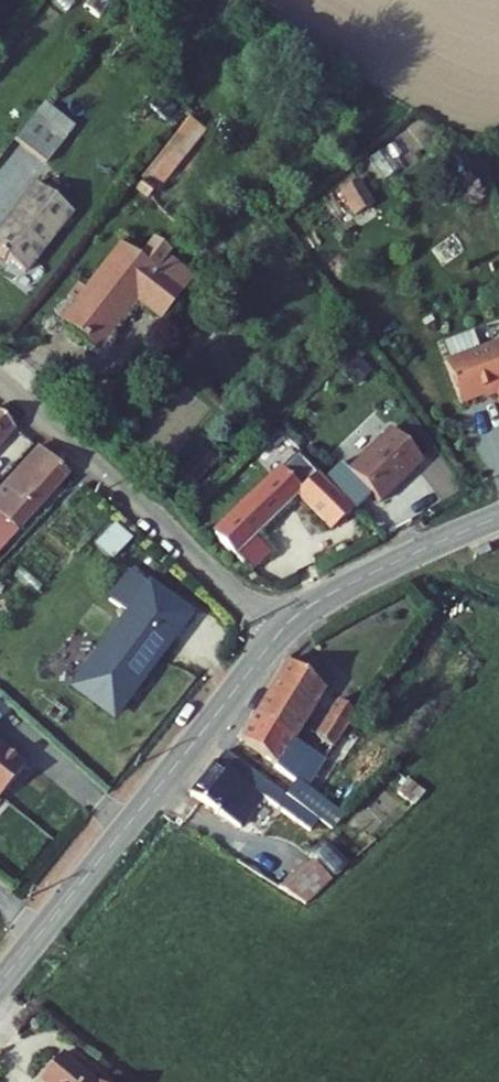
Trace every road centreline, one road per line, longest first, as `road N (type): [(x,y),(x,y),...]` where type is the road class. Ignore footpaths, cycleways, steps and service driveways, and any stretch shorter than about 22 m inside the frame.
road 1 (tertiary): [(0,986),(281,633)]
road 2 (unclassified): [(0,383),(281,633)]
road 3 (tertiary): [(281,633),(334,593),(498,518)]

